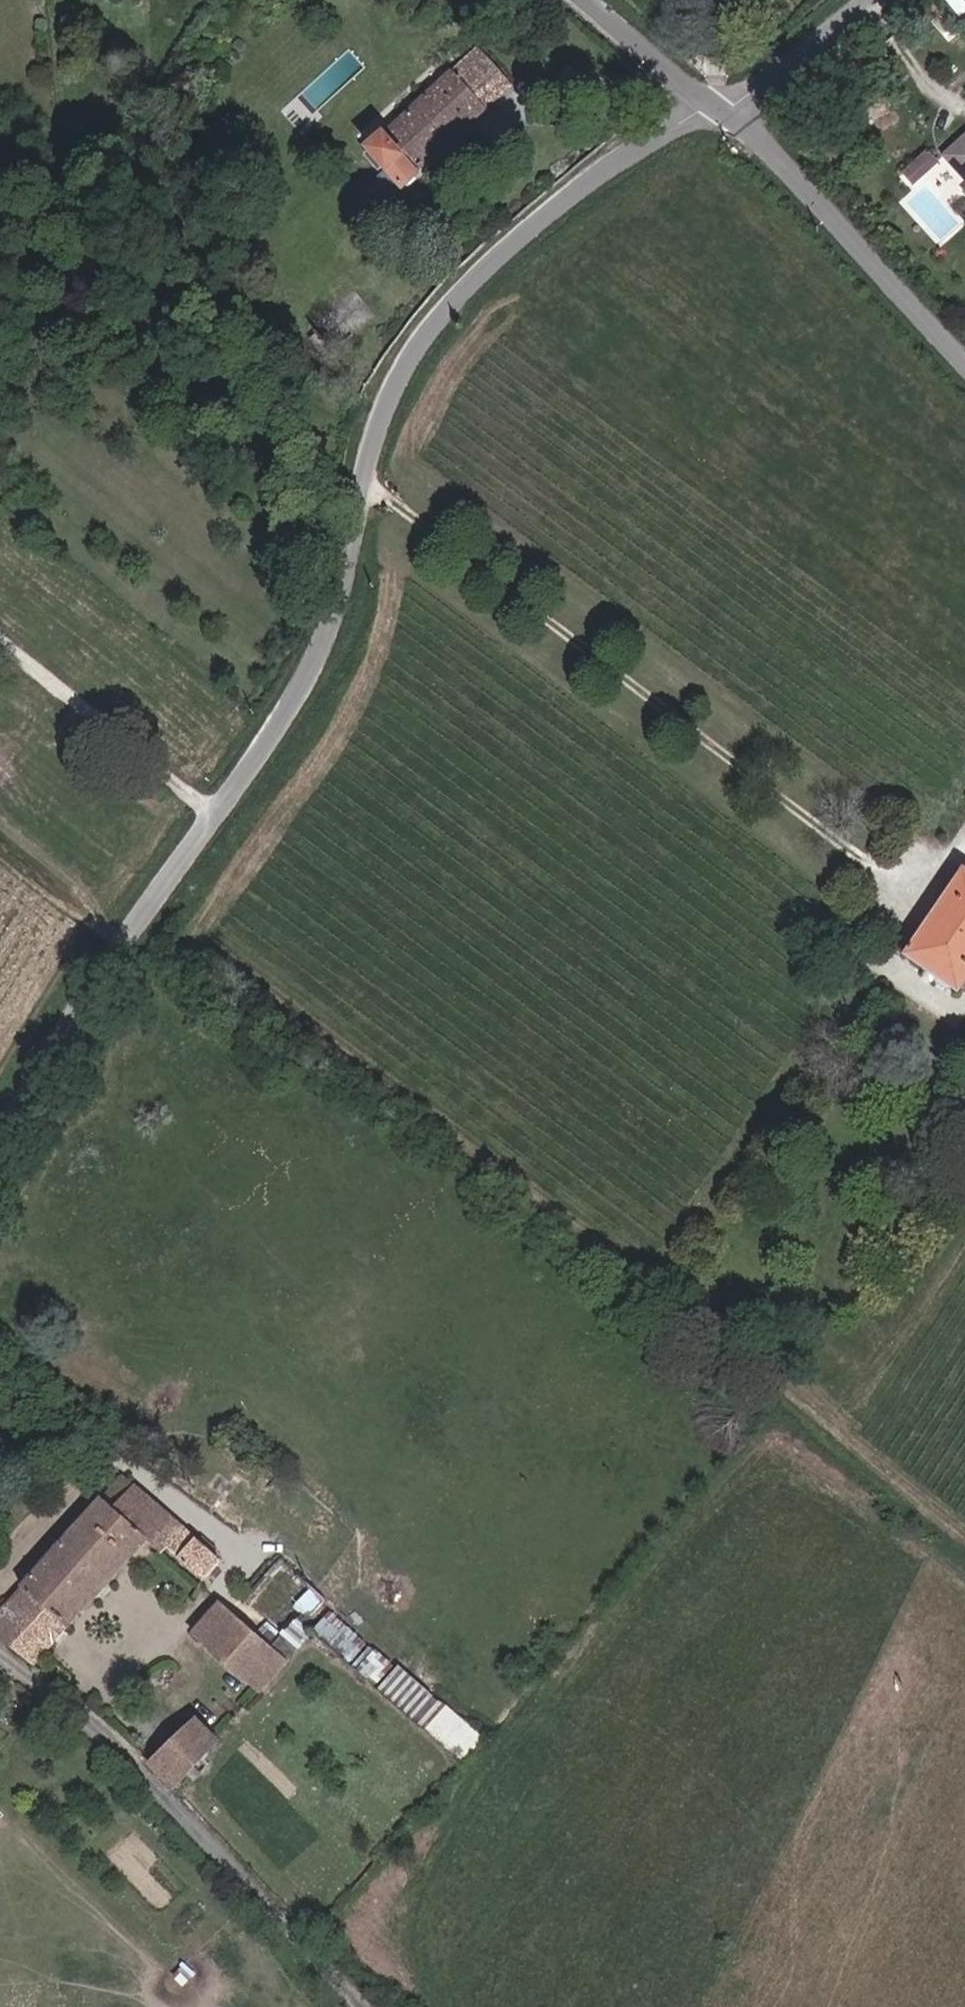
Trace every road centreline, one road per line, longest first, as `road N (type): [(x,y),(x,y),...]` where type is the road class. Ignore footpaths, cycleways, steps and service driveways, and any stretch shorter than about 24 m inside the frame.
road 1 (unclassified): [(0,1142),(60,1036),(314,669),(404,371),(451,306),(575,194),(714,107)]
road 2 (unclassified): [(372,2006),(176,1798),(0,1657)]
road 3 (unclassified): [(964,365),(766,148),(714,107)]
road 4 (unclassified): [(714,107),(775,75),(873,0)]
road 5 (unclassified): [(714,107),(588,0)]

